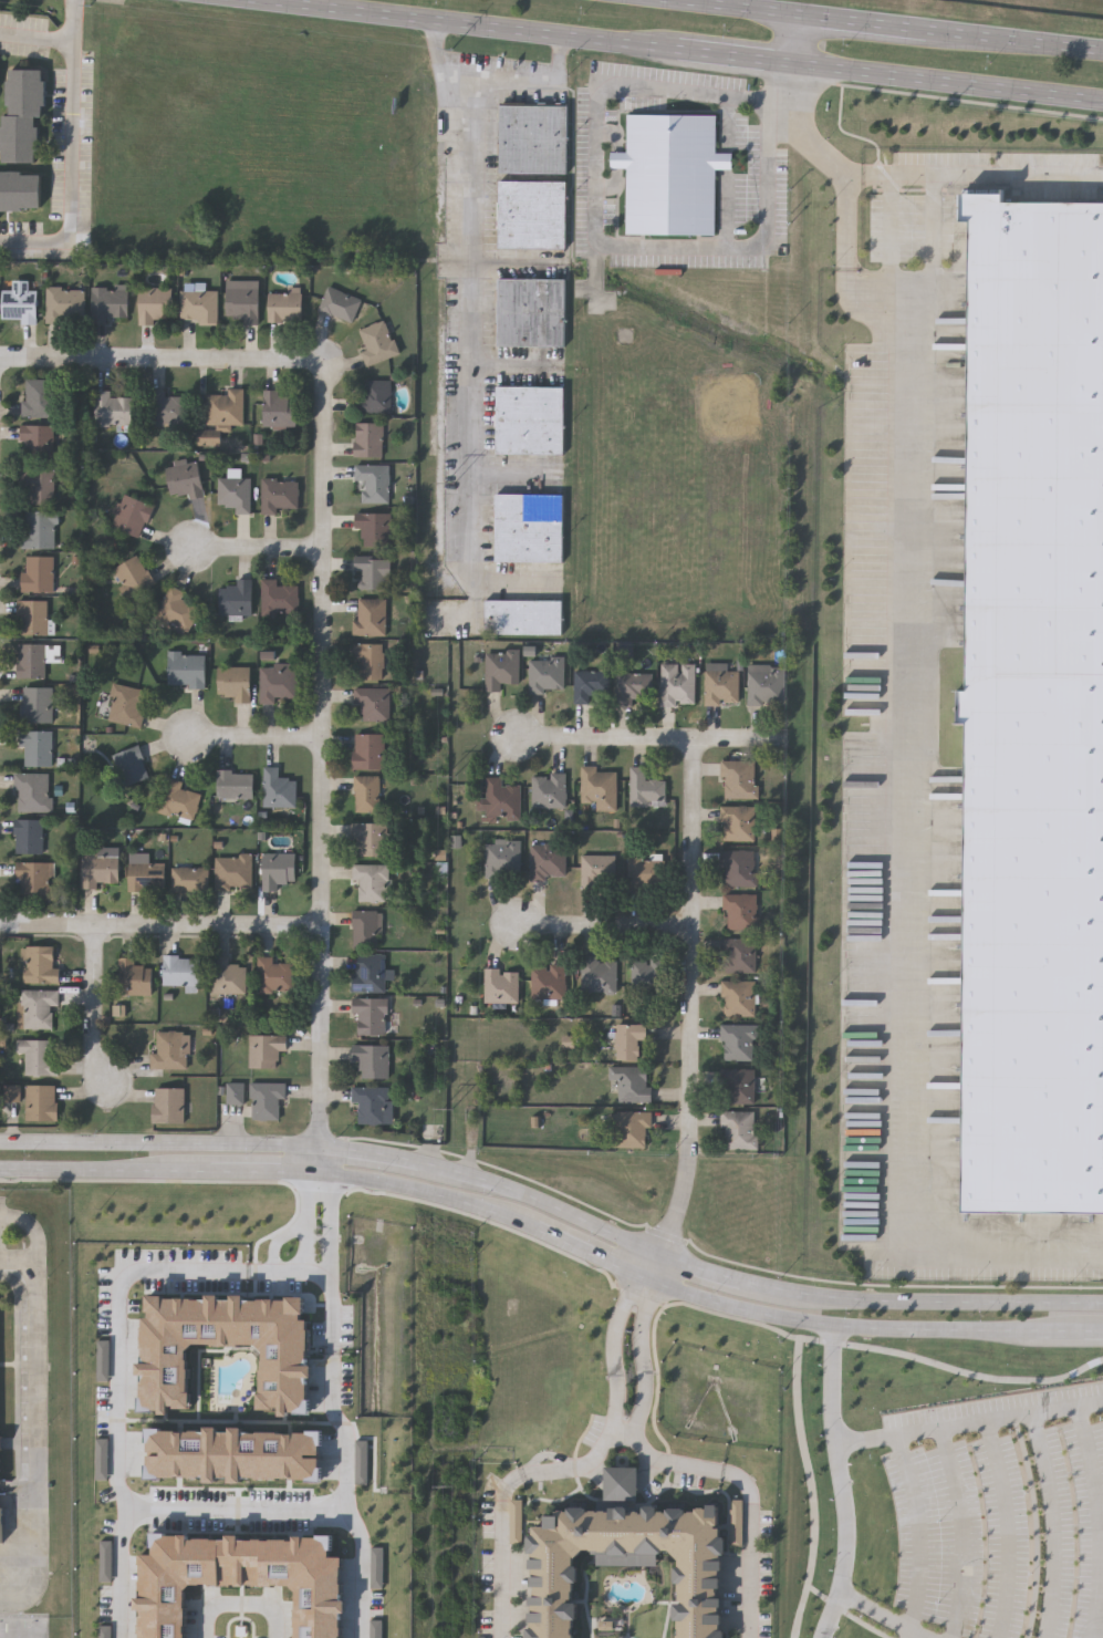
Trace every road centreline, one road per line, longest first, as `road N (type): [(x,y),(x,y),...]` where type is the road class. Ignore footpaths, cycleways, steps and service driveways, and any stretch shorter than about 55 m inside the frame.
road 1 (primary): [(281,0),(1102,102)]
road 2 (residential): [(322,359),(332,381),(331,924),(321,1150)]
road 3 (residential): [(698,738),(695,1155),(664,1255)]
road 4 (primary): [(1102,56),(643,0)]
road 5 (secondary): [(651,1278),(731,1307),(836,1326),(1083,1334)]
road 6 (secondary): [(1102,1306),(896,1305),(790,1295)]
road 7 (residential): [(519,738),(793,740)]
road 8 (residential): [(331,924),(81,922)]
road 9 (secondary): [(664,1255),(450,1172)]
road 10 (residential): [(93,355),(322,359)]
road 11 (secondary): [(321,1150),(95,1142)]
road 12 (secondary): [(320,1174),(461,1200),(535,1228)]
road 13 (residential): [(698,929),(520,923)]
road 14 (residential): [(102,922),(103,1057),(114,1086)]
road 15 (residential): [(330,739),(194,737)]
road 16 (secondary): [(790,1295),(664,1255)]
road 17 (secondary): [(450,1172),(321,1150)]
road 18 (residential): [(197,543),(327,548)]
road 19 (secondary): [(535,1228),(651,1278)]

